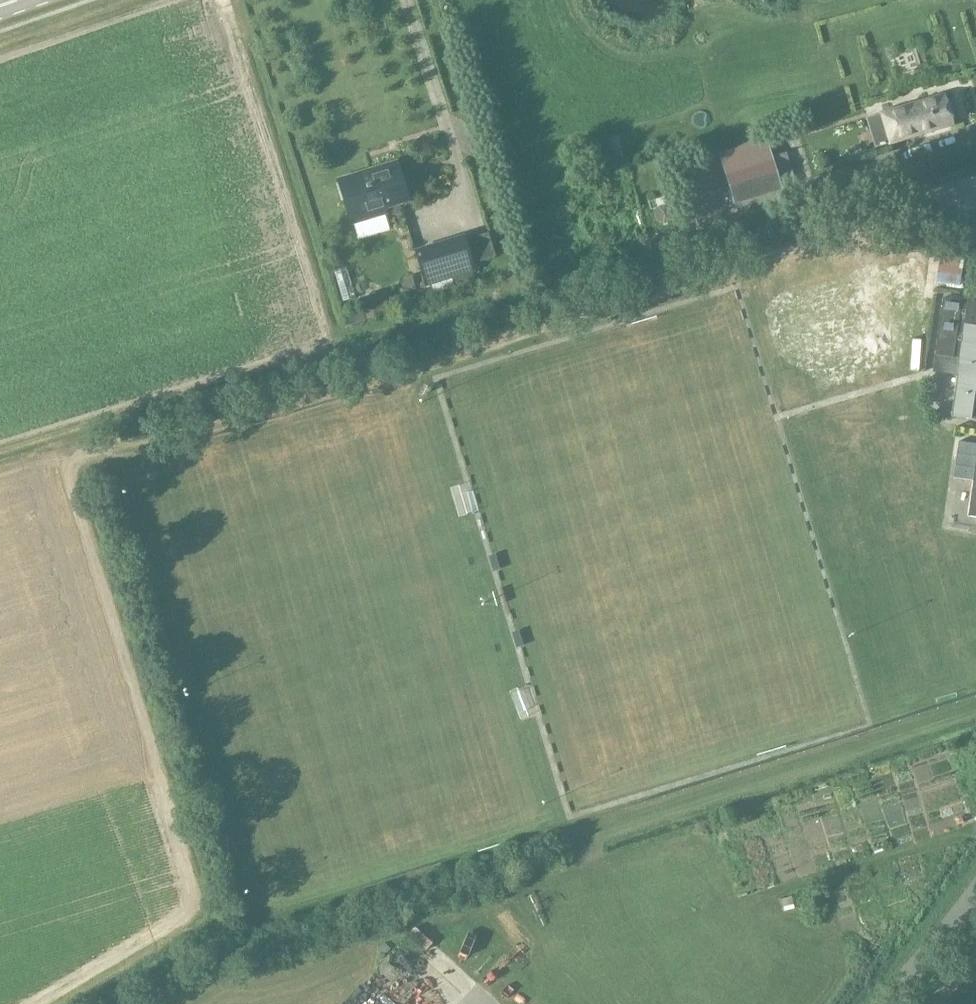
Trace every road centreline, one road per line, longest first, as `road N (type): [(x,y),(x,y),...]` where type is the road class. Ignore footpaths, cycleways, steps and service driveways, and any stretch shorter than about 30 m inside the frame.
road 1 (track): [(911,215),(62,474)]
road 2 (track): [(299,351),(314,313),(221,0)]
road 3 (track): [(97,1003),(211,934),(227,973)]
road 4 (unclassified): [(885,1003),(975,893)]

